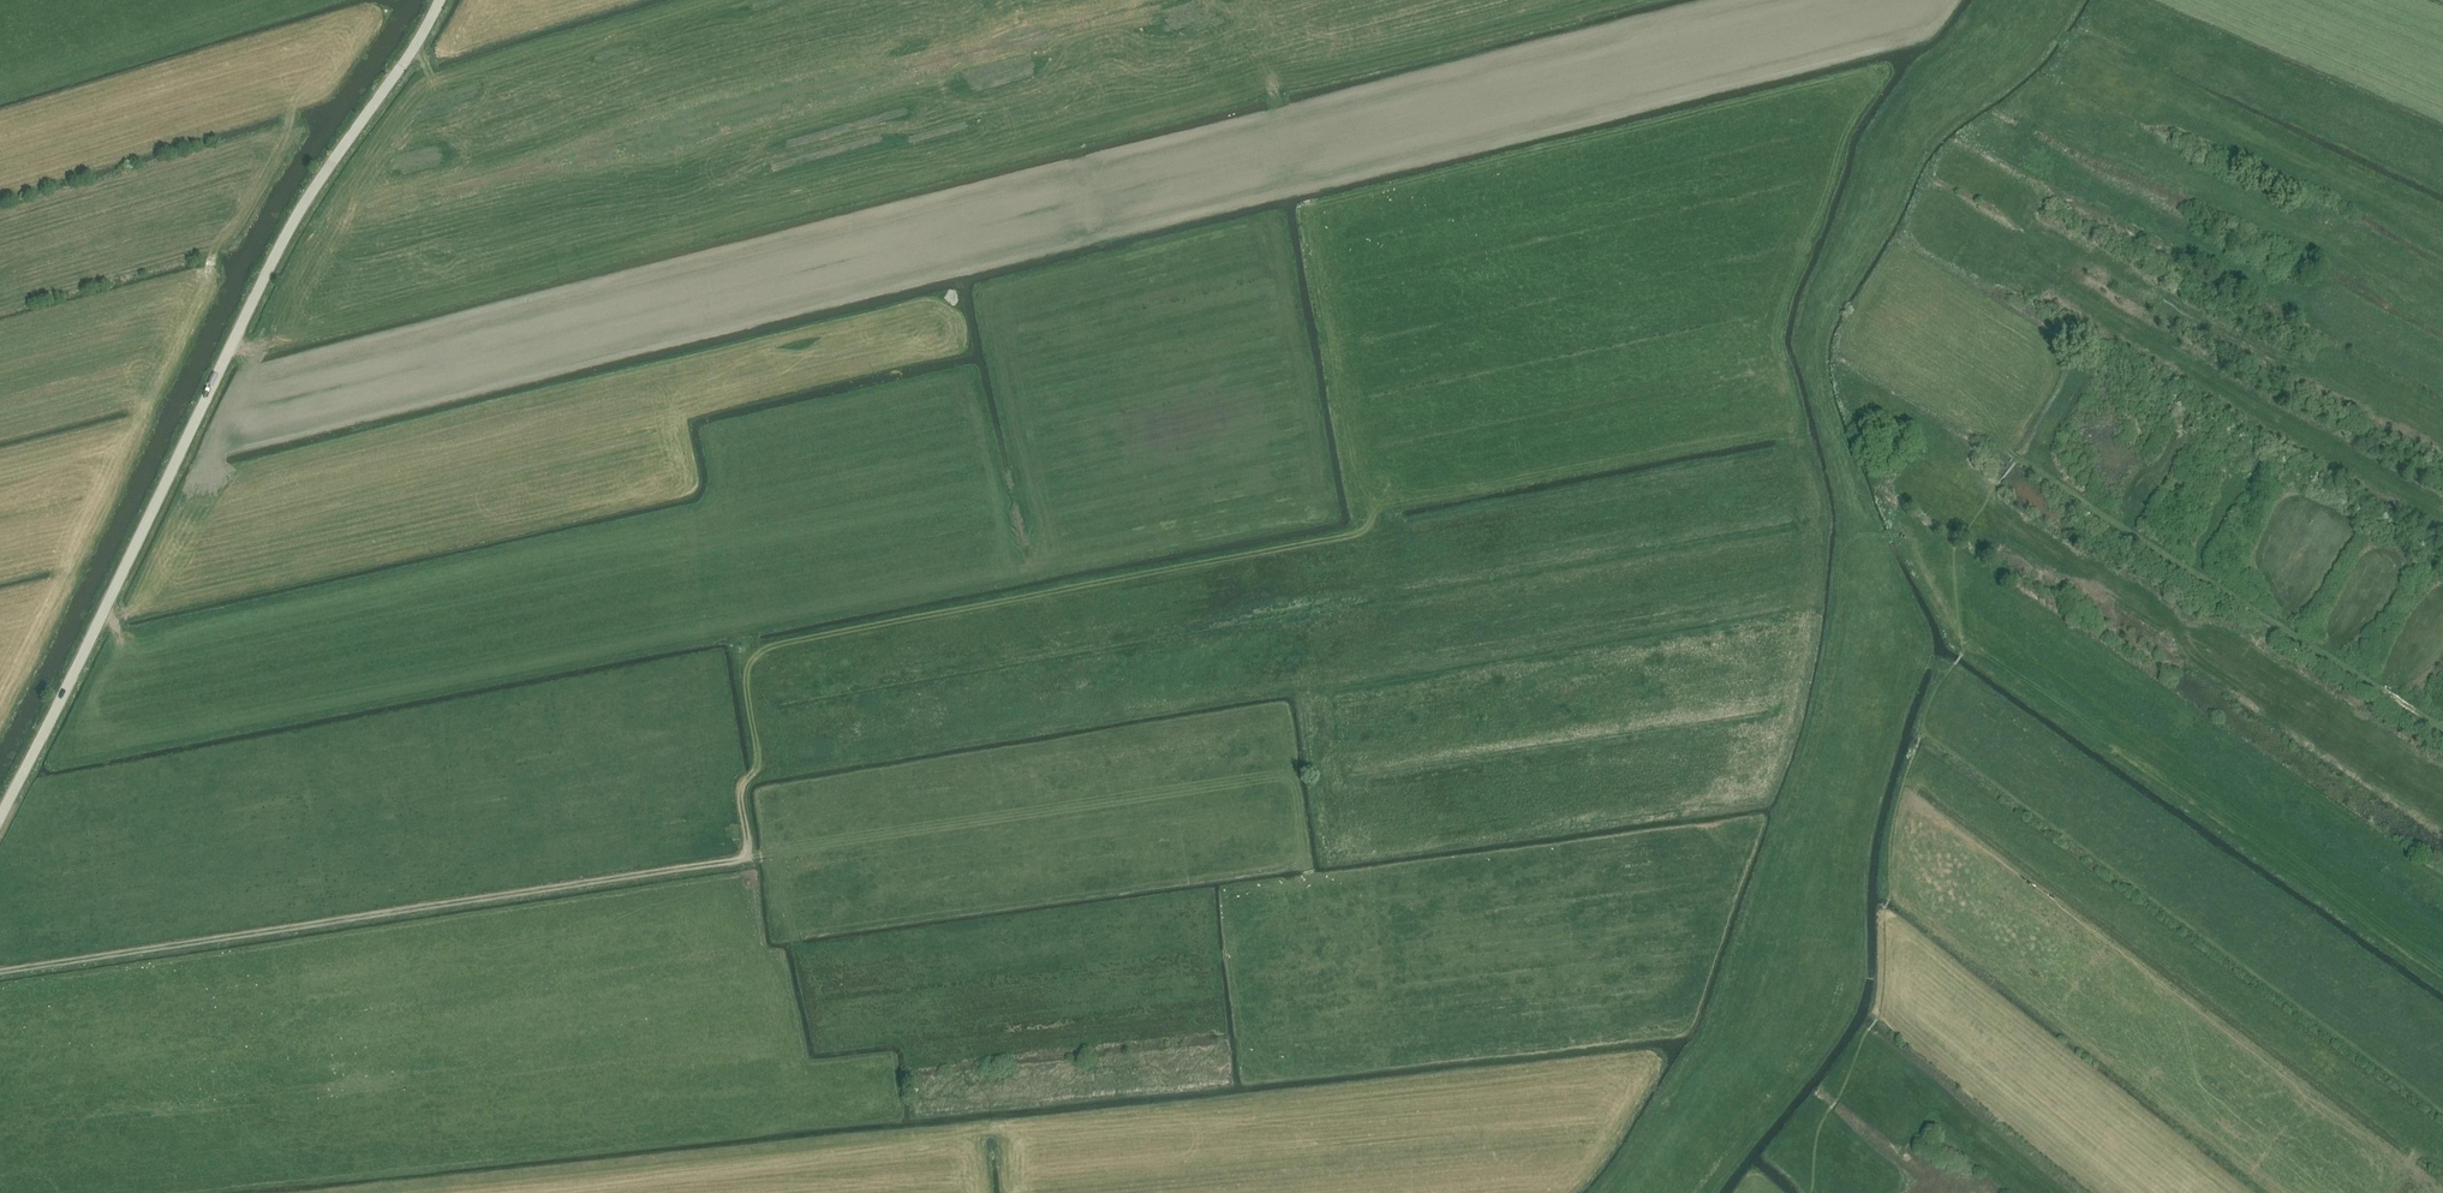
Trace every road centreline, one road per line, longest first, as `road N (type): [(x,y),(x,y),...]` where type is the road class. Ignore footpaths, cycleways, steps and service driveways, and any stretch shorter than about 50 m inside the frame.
road 1 (tertiary): [(0,818),(277,251),(438,0)]
road 2 (track): [(2019,460),(2442,725)]

